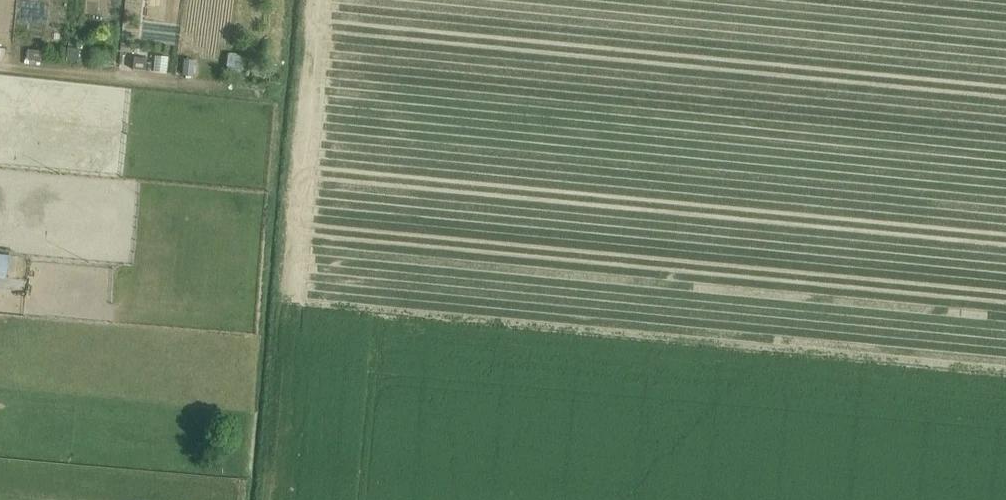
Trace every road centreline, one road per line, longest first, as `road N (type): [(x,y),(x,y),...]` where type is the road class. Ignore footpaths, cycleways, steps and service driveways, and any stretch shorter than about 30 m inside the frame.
road 1 (track): [(0,70),(148,86)]

